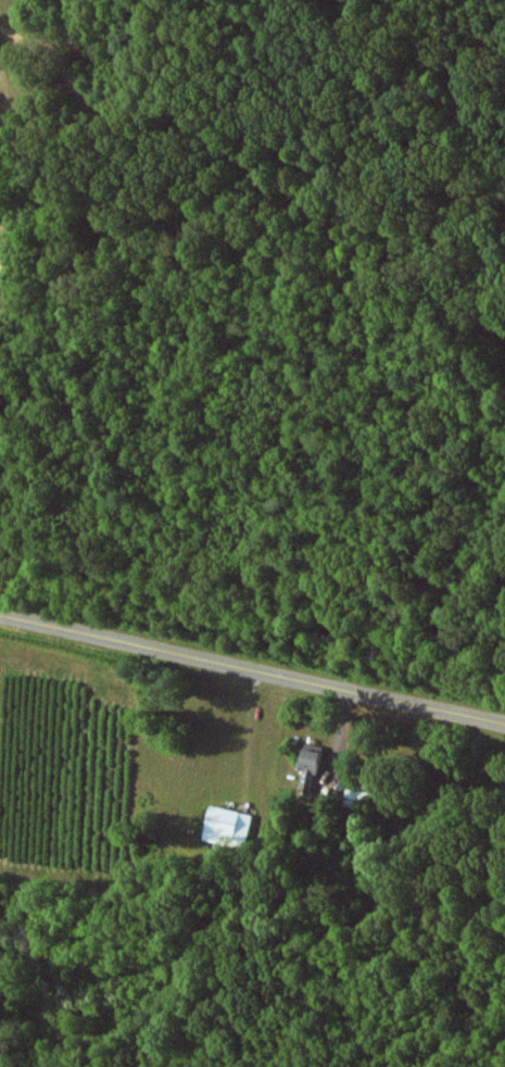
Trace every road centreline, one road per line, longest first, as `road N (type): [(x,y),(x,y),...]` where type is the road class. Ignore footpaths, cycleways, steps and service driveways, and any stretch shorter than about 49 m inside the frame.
road 1 (residential): [(504,725),(0,615)]

